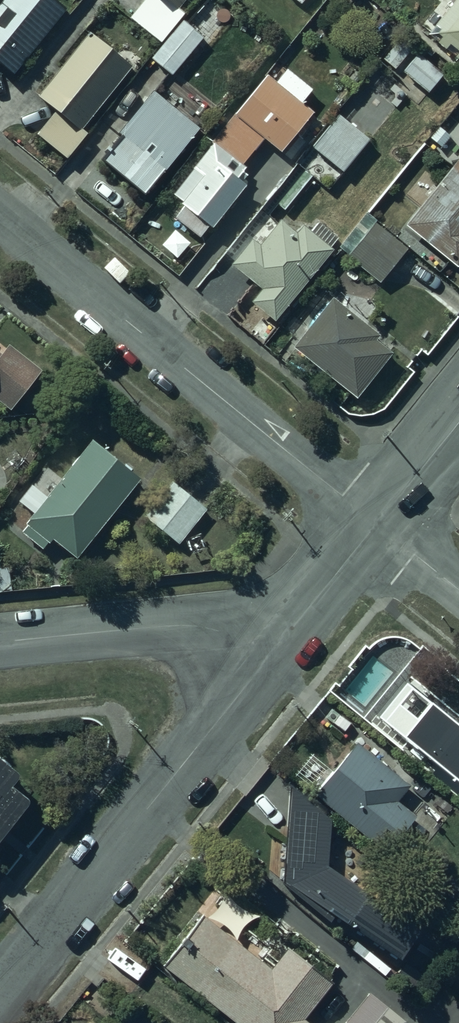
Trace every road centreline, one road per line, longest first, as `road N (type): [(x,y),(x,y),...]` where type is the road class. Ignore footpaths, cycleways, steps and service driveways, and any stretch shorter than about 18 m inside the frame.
road 1 (residential): [(0,219),(376,524)]
road 2 (residential): [(266,660),(0,988)]
road 3 (residential): [(0,639),(182,623),(206,625),(266,660)]
road 4 (residential): [(376,524),(266,660)]
road 5 (residential): [(458,423),(376,524)]

